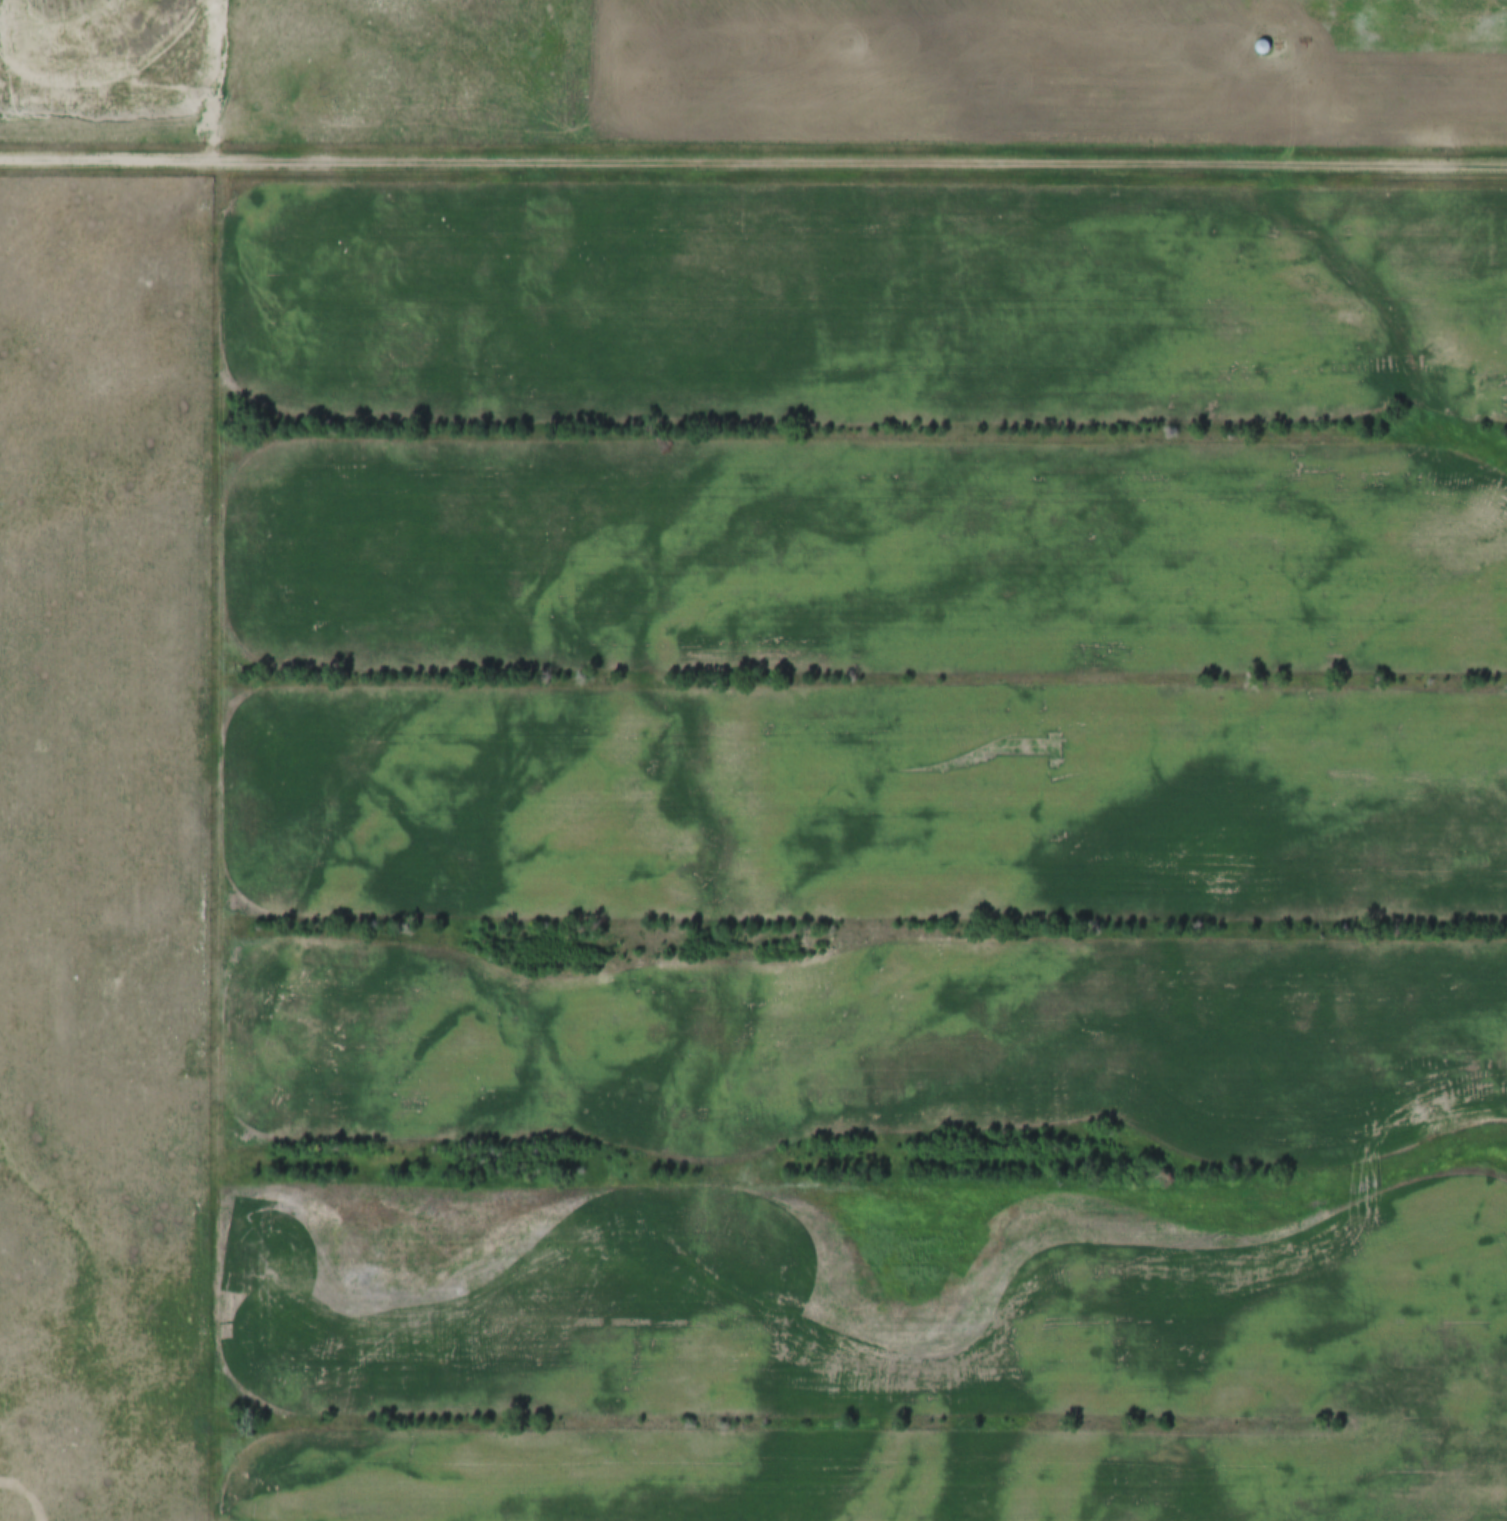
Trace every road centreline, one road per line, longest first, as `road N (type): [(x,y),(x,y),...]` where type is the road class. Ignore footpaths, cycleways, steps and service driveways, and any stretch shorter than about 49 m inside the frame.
road 1 (track): [(219,0),(227,985),(218,1520)]
road 2 (track): [(1506,168),(223,159)]

